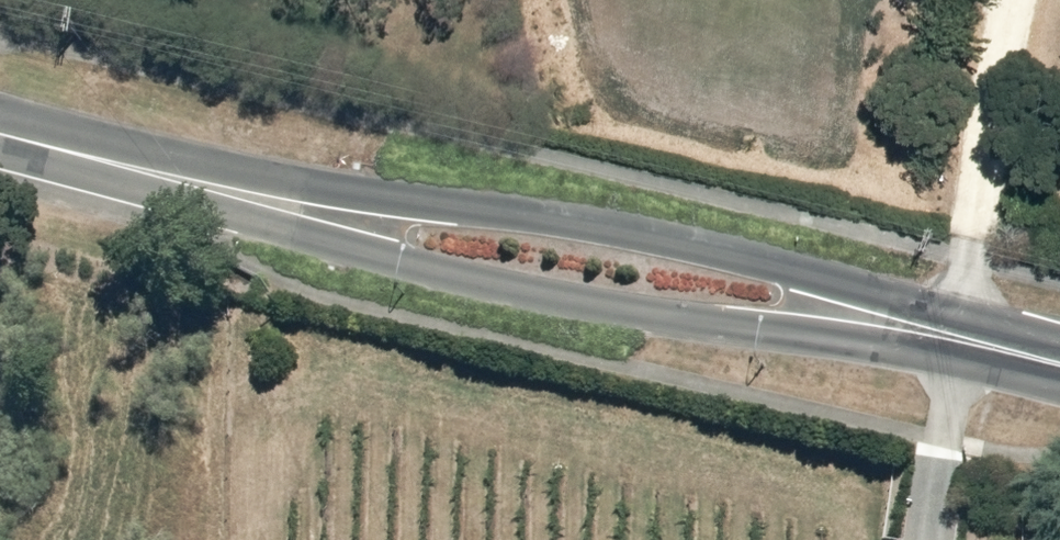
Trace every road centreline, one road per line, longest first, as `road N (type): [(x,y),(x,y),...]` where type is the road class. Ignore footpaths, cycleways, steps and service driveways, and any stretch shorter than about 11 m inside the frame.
road 1 (secondary): [(921,329),(723,325),(499,290),(396,263),(122,167)]
road 2 (secondary): [(122,167),(611,229),(744,257),(841,289),(921,329)]
road 3 (secondary): [(921,329),(1059,366)]
road 4 (secondary): [(0,137),(122,167)]

